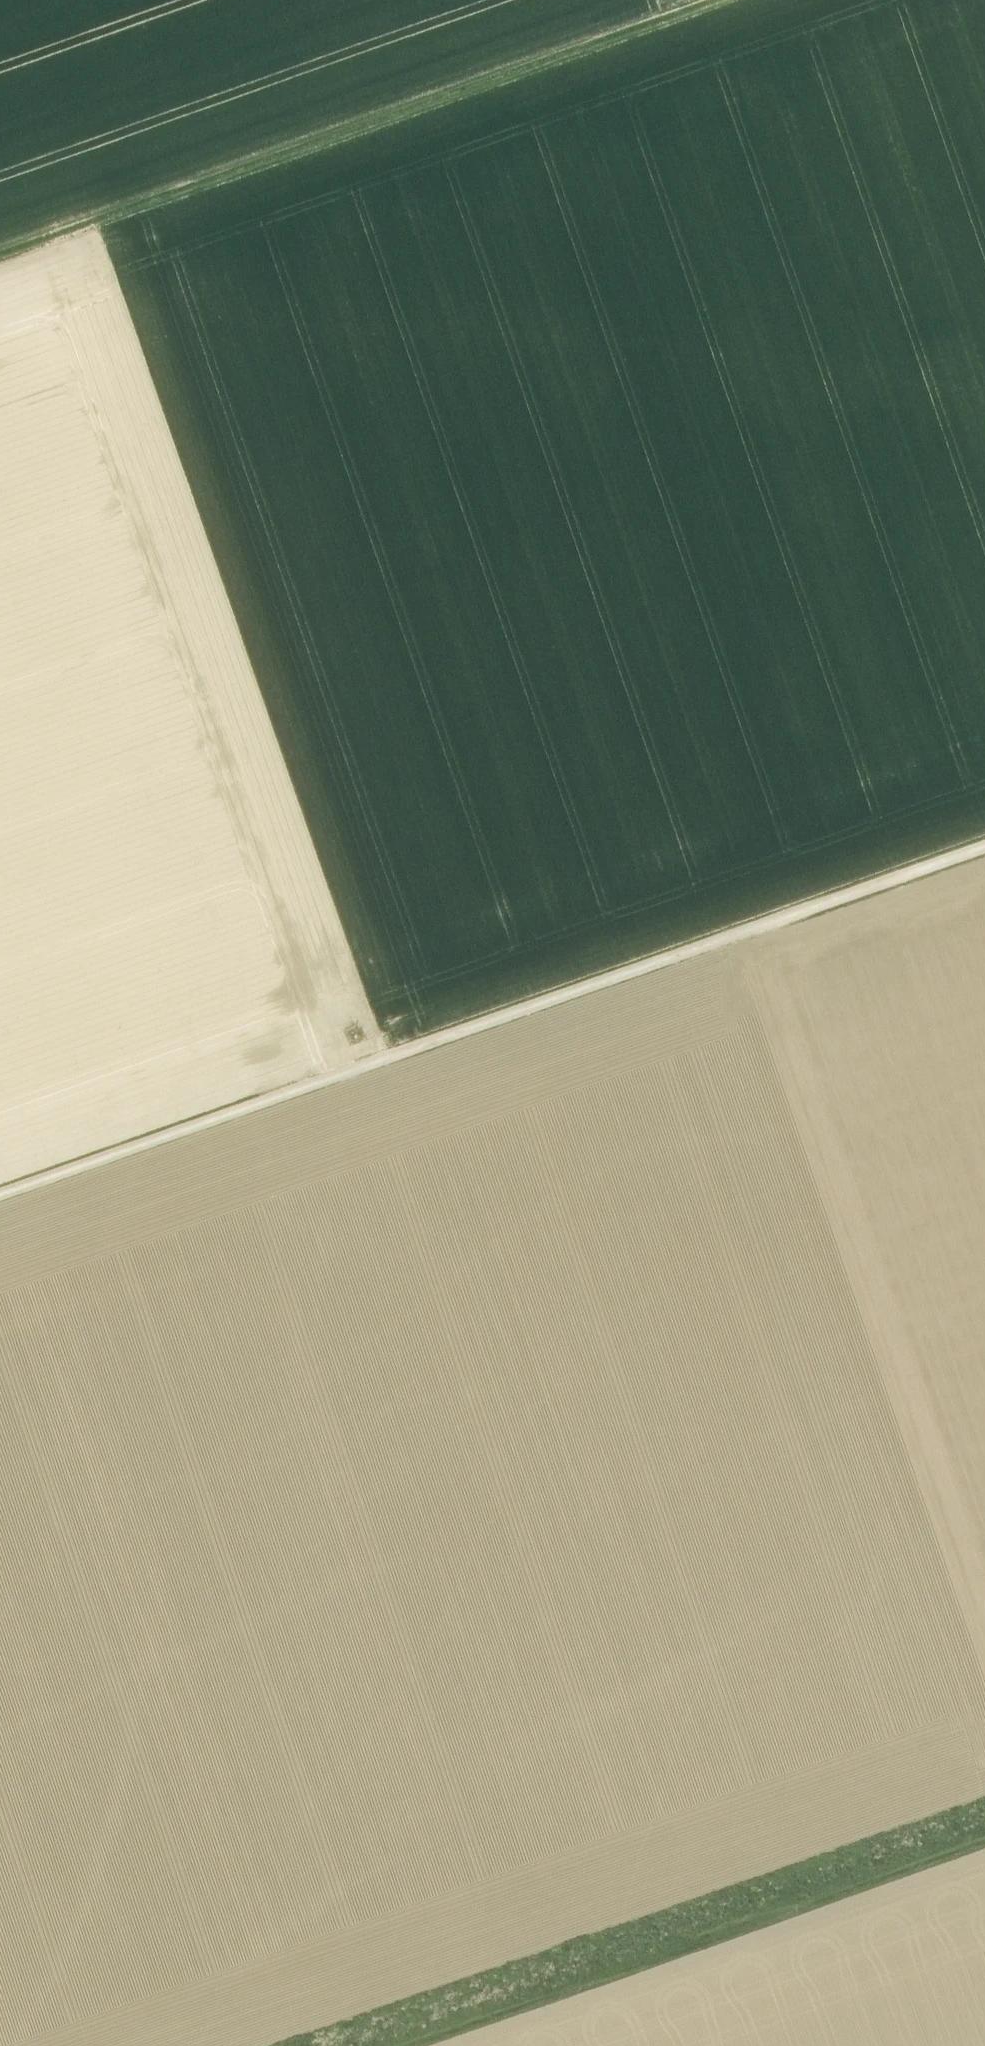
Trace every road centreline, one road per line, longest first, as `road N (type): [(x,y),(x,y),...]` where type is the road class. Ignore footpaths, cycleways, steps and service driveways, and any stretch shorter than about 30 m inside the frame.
road 1 (track): [(984,848),(0,1196)]
road 2 (track): [(0,256),(725,0)]
road 3 (track): [(407,2045),(984,1842)]

